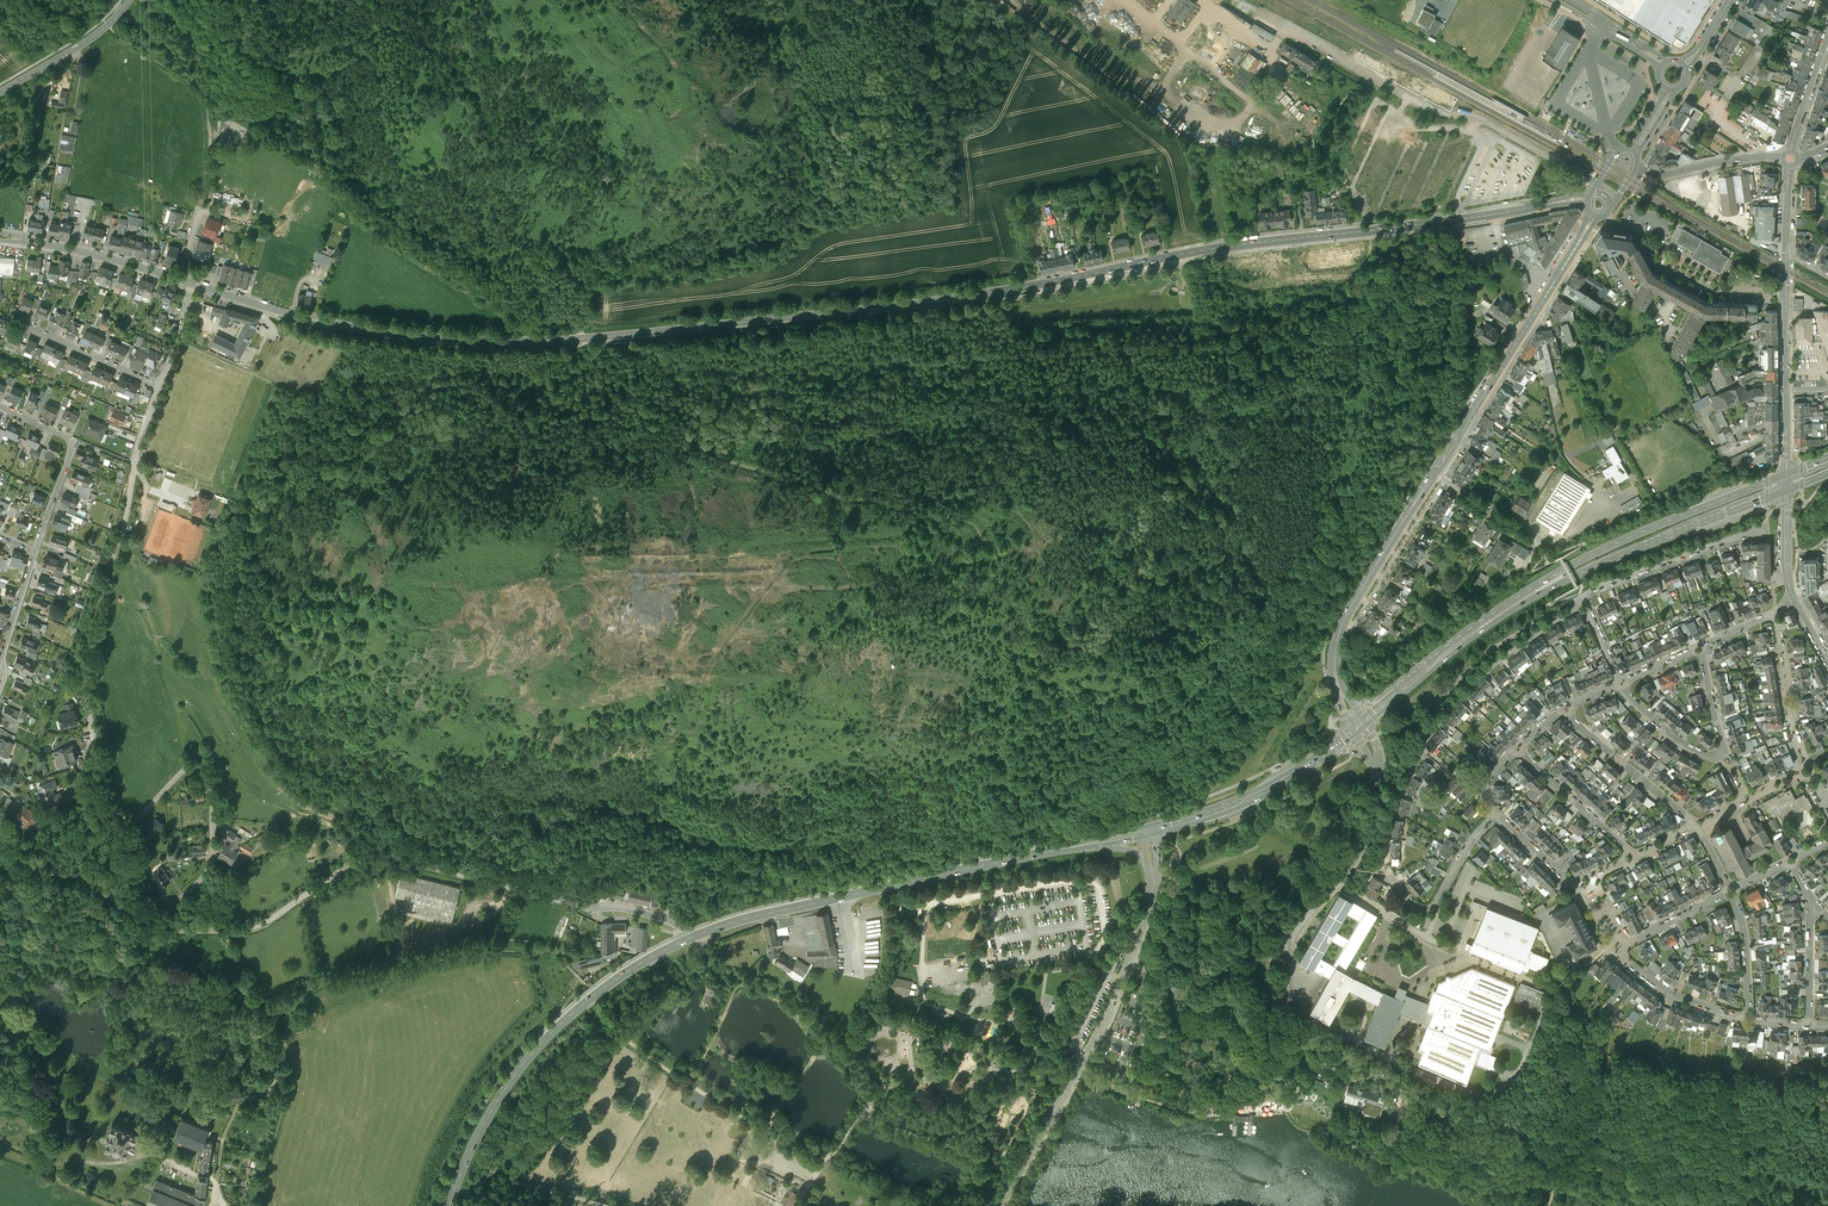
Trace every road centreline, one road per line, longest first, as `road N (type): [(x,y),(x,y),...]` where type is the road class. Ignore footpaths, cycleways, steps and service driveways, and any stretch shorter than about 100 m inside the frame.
road 1 (secondary): [(1588,200),(1227,246),(899,306),(564,343),(463,342),(348,327),(194,282)]
road 2 (residential): [(160,385),(84,645),(83,693),(119,813),(140,813),(187,770),(205,772),(209,858),(202,881),(162,908),(142,911),(106,899)]
road 3 (unclassified): [(106,899),(142,925),(241,931),(376,855),(580,909),(667,919),(690,938)]
road 4 (residential): [(1586,603),(1492,664),(1421,744),(1397,797),(1387,870),(1416,903),(1432,905),(1497,813)]
road 5 (primary): [(690,938),(765,914),(1081,846)]
road 6 (unclassified): [(1597,184),(1475,117),(1418,103),(1257,14)]
road 7 (primary): [(449,1205),(496,1105),(538,1048),(608,986),(690,938)]
road 8 (tertiary): [(1147,912),(1103,1016),(1000,1205)]
road 9 (unclassified): [(1380,793),(1362,853),(1272,962),(1272,1004),(1329,1053)]
road 10 (secondary): [(1433,476),(1592,216)]
road 11 (primary): [(1789,475),(1616,543),(1520,601)]
road 12 (primary): [(1520,601),(1790,491)]
road 13 (track): [(1546,1129),(1641,1152),(1767,1157),(1827,1174)]
road 14 (secondary): [(1336,648),(1347,612),(1433,476)]
road 15 (residential): [(1586,603),(1592,591),(1761,530)]
road 16 (tertiary): [(1789,475),(1787,290)]
road 17 (secondary): [(179,278),(0,236)]
road 18 (residential): [(1616,947),(1579,892),(1497,813)]
road 19 (primary): [(1154,830),(1257,797),(1315,761)]
road 20 (residential): [(1564,712),(1694,824)]
road 21 (tertiary): [(0,92),(92,37),(129,0)]
road 22 (residential): [(1808,764),(1777,611)]
road 23 (residential): [(1518,749),(1633,852)]
road 24 (track): [(1399,1089),(1546,1129)]
road 25 (residential): [(1747,1017),(1664,987),(1616,947)]
road 26 (tertiary): [(1783,156),(1666,175),(1635,169)]
road 27 (residential): [(160,385),(25,325)]
road 28 (primary): [(1407,686),(1520,601)]
road 29 (residential): [(1433,476),(1550,547)]
road 30 (residential): [(1747,1017),(1745,950),(1730,890)]
road 31 (residential): [(1721,754),(1686,743),(1620,680)]
road 32 (residential): [(1730,890),(1616,947)]
road 33 (residential): [(1808,1024),(1811,900)]
road 34 (residential): [(1791,147),(1827,30)]
road 35 (tertiary): [(1562,0),(1664,66)]

